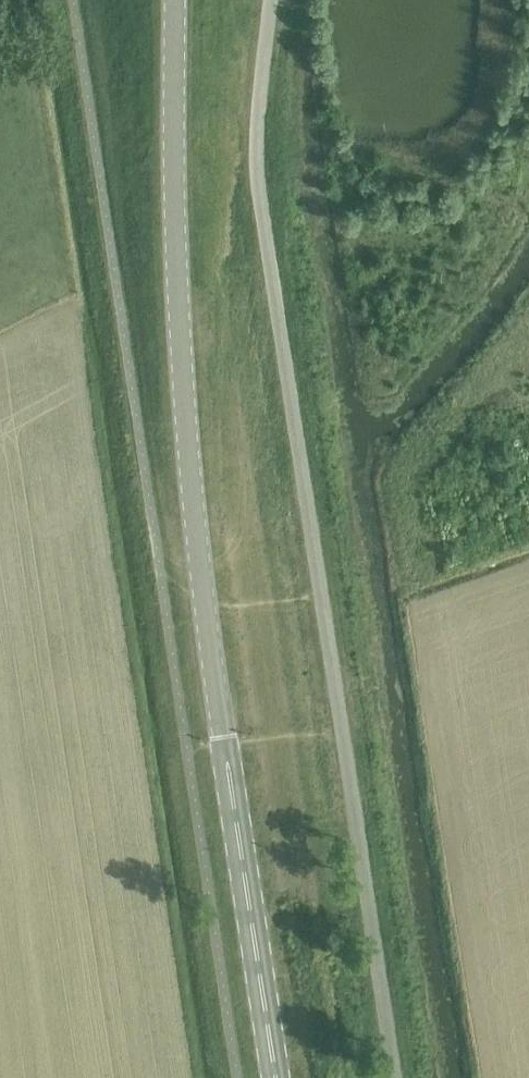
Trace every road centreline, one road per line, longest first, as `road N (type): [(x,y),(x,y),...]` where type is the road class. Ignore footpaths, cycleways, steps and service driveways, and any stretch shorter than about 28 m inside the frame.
road 1 (unclassified): [(396,1077),(260,198),(256,150),(270,0)]
road 2 (tertiary): [(177,0),(186,445),(274,1077)]

